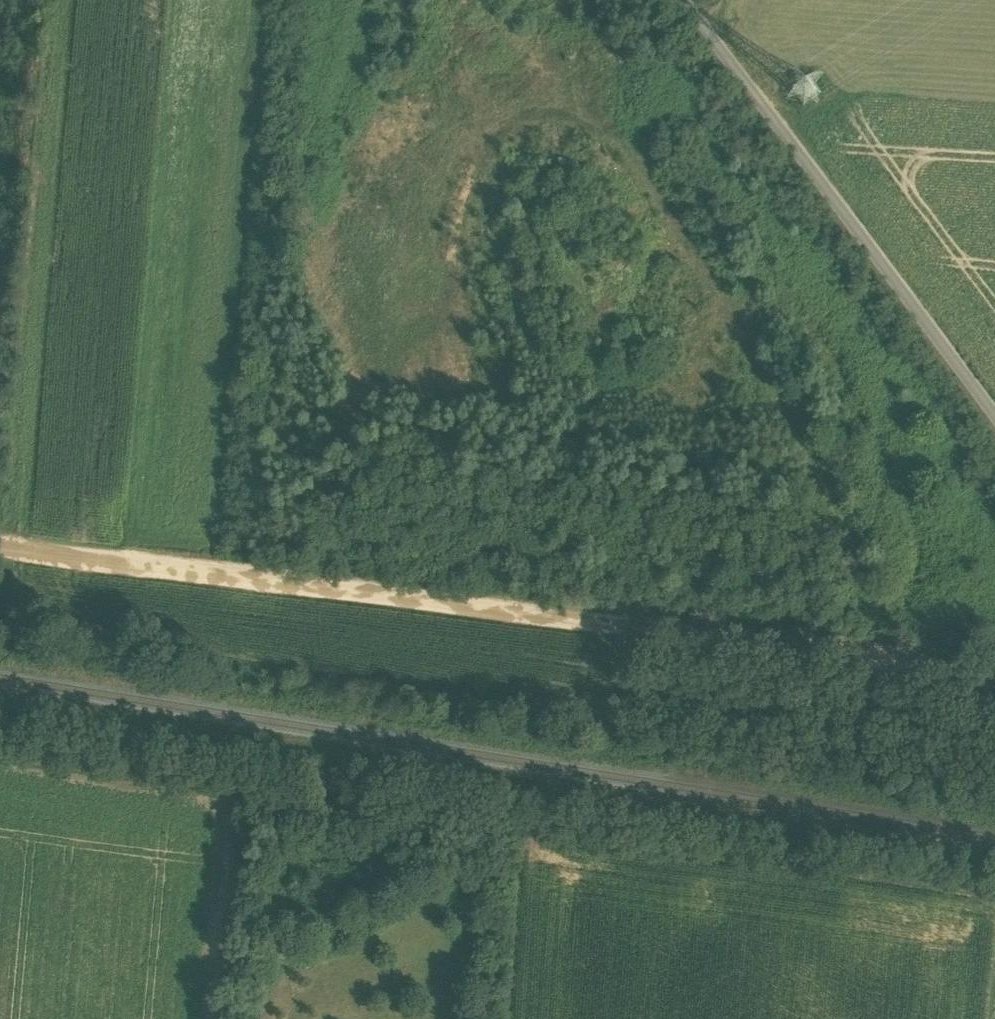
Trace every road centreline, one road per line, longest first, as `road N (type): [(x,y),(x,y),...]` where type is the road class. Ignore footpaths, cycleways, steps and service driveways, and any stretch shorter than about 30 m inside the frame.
road 1 (unclassified): [(680,0),(994,425)]

